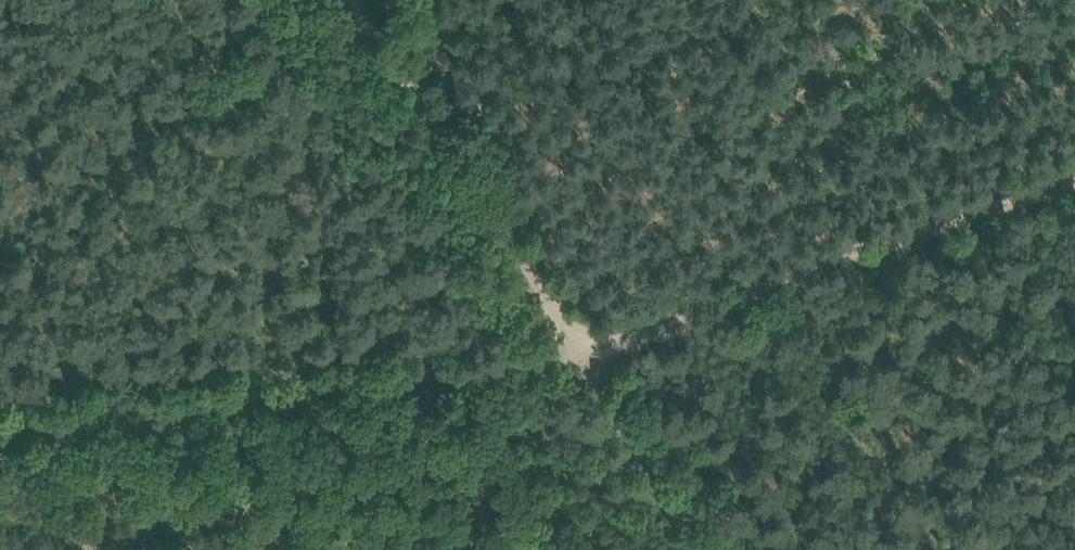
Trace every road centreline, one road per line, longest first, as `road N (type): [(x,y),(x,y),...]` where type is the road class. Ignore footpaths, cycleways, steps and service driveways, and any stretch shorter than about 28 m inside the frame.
road 1 (track): [(350,0),(576,343),(1074,172)]
road 2 (track): [(708,549),(576,343),(492,345),(411,382),(248,388),(97,424),(0,420)]

